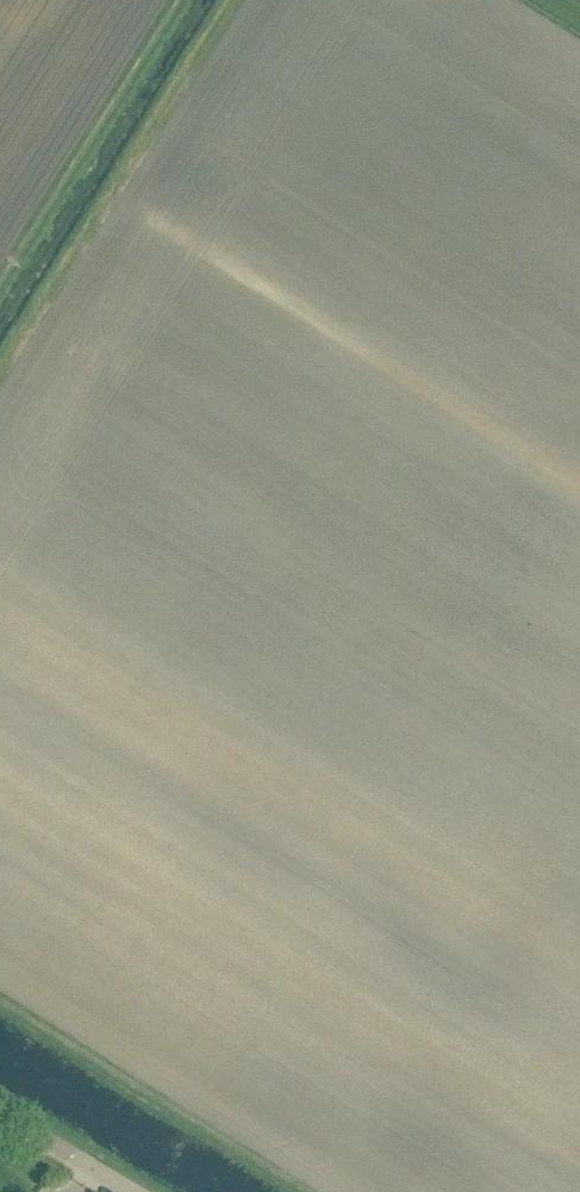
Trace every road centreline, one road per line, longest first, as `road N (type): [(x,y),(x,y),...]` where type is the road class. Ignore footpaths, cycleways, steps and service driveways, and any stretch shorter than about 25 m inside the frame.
road 1 (unclassified): [(120,1191),(0,1116)]

